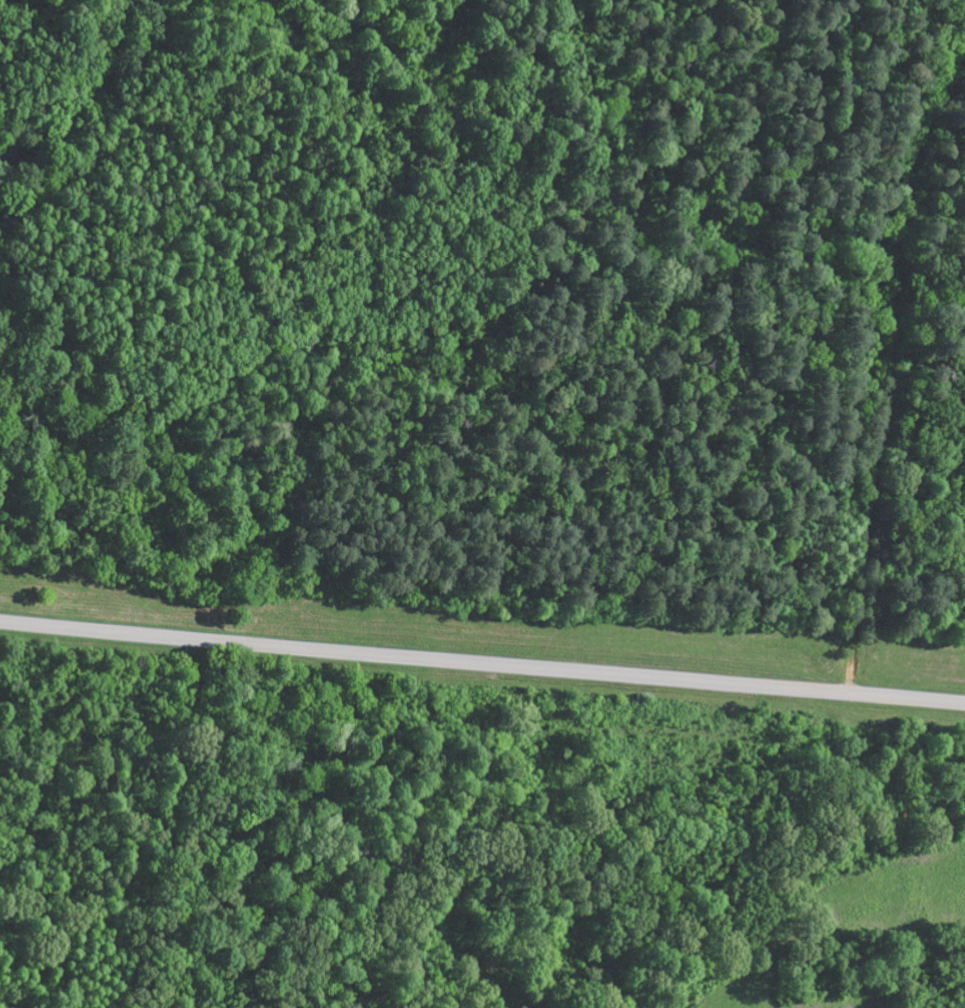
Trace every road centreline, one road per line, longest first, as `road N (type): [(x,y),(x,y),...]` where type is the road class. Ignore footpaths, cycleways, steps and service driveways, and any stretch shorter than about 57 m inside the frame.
road 1 (tertiary): [(0,626),(964,705)]

